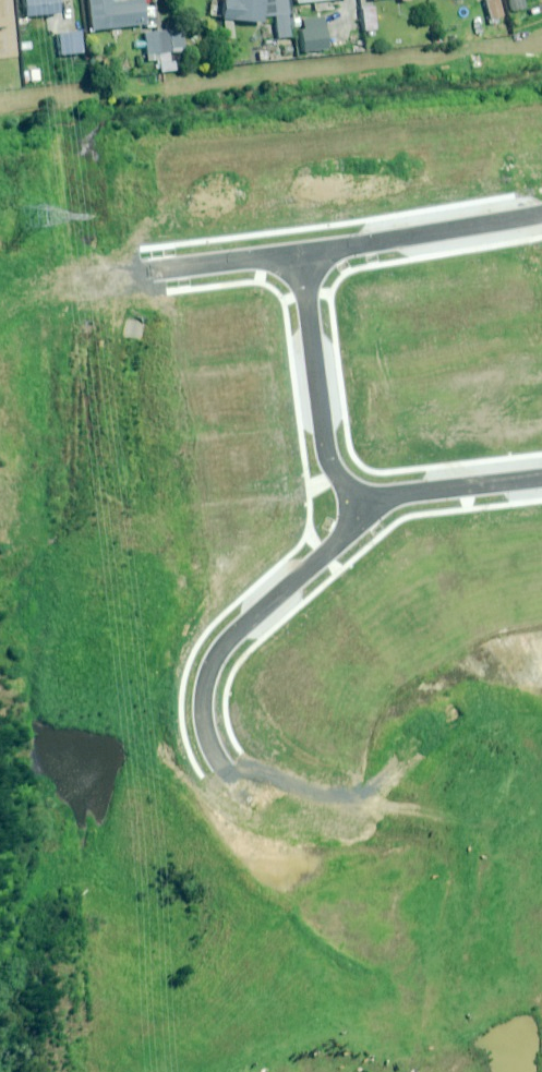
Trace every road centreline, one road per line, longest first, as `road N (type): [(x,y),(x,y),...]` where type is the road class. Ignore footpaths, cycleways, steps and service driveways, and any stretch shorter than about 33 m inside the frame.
road 1 (residential): [(363,507),(224,648),(206,683),(202,716),(222,765)]
road 2 (residential): [(300,253),(326,452),(363,507)]
road 3 (residential): [(541,215),(300,253)]
road 4 (unknown): [(177,479),(94,663)]
road 5 (residential): [(541,476),(363,507)]
road 6 (residential): [(300,253),(144,275)]

